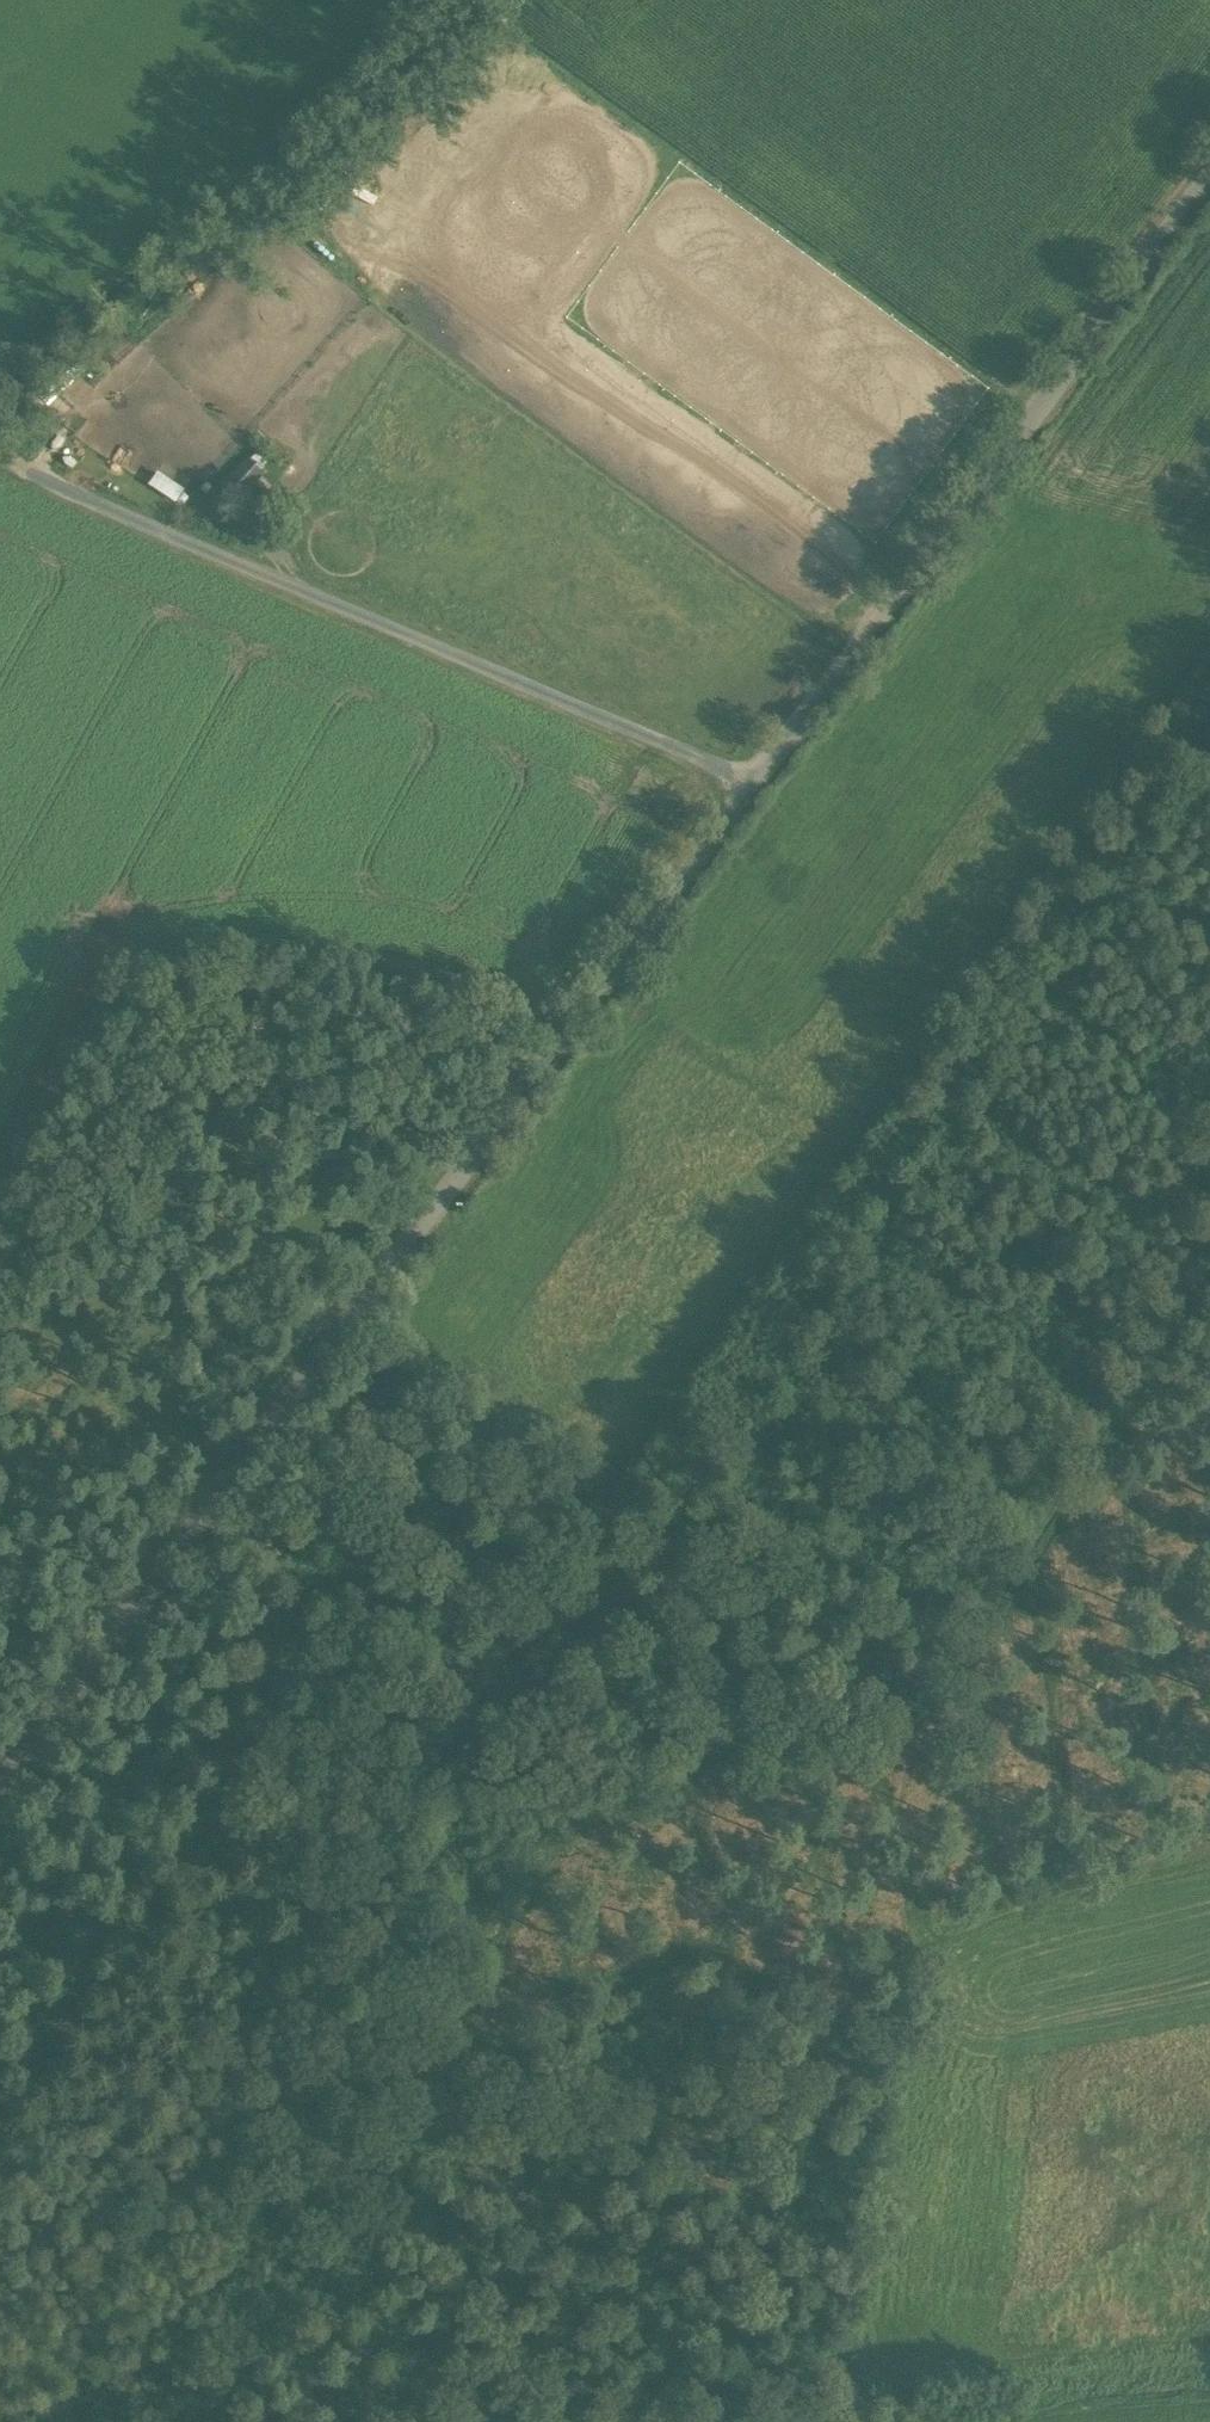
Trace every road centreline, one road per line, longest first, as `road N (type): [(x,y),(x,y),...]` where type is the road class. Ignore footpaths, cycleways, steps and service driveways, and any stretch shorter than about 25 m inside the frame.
road 1 (track): [(0,1789),(1209,169)]
road 2 (track): [(757,775),(699,743),(4,450)]

